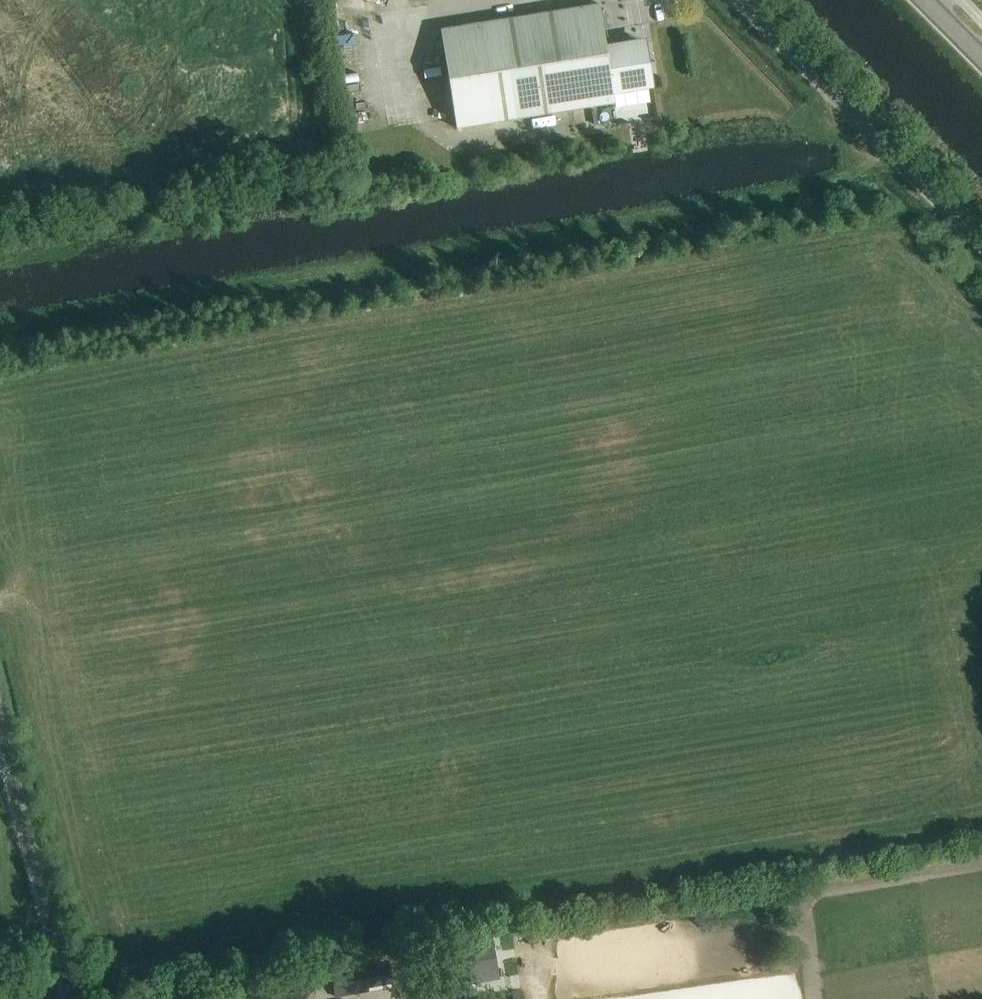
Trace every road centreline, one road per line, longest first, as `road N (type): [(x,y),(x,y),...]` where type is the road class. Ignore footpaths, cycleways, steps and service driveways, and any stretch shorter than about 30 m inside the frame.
road 1 (unclassified): [(981,242),(741,0)]
road 2 (track): [(0,703),(75,998)]

